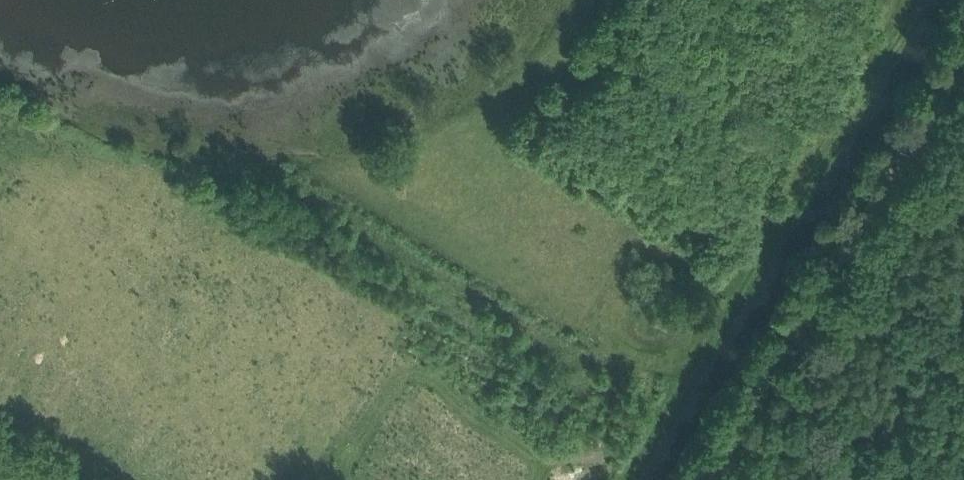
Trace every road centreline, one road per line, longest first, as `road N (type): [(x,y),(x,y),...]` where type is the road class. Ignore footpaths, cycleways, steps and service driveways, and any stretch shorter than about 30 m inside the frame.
road 1 (track): [(620,479),(897,21),(903,0)]
road 2 (unclassified): [(705,479),(963,56)]
road 3 (track): [(351,176),(639,359),(688,367)]

